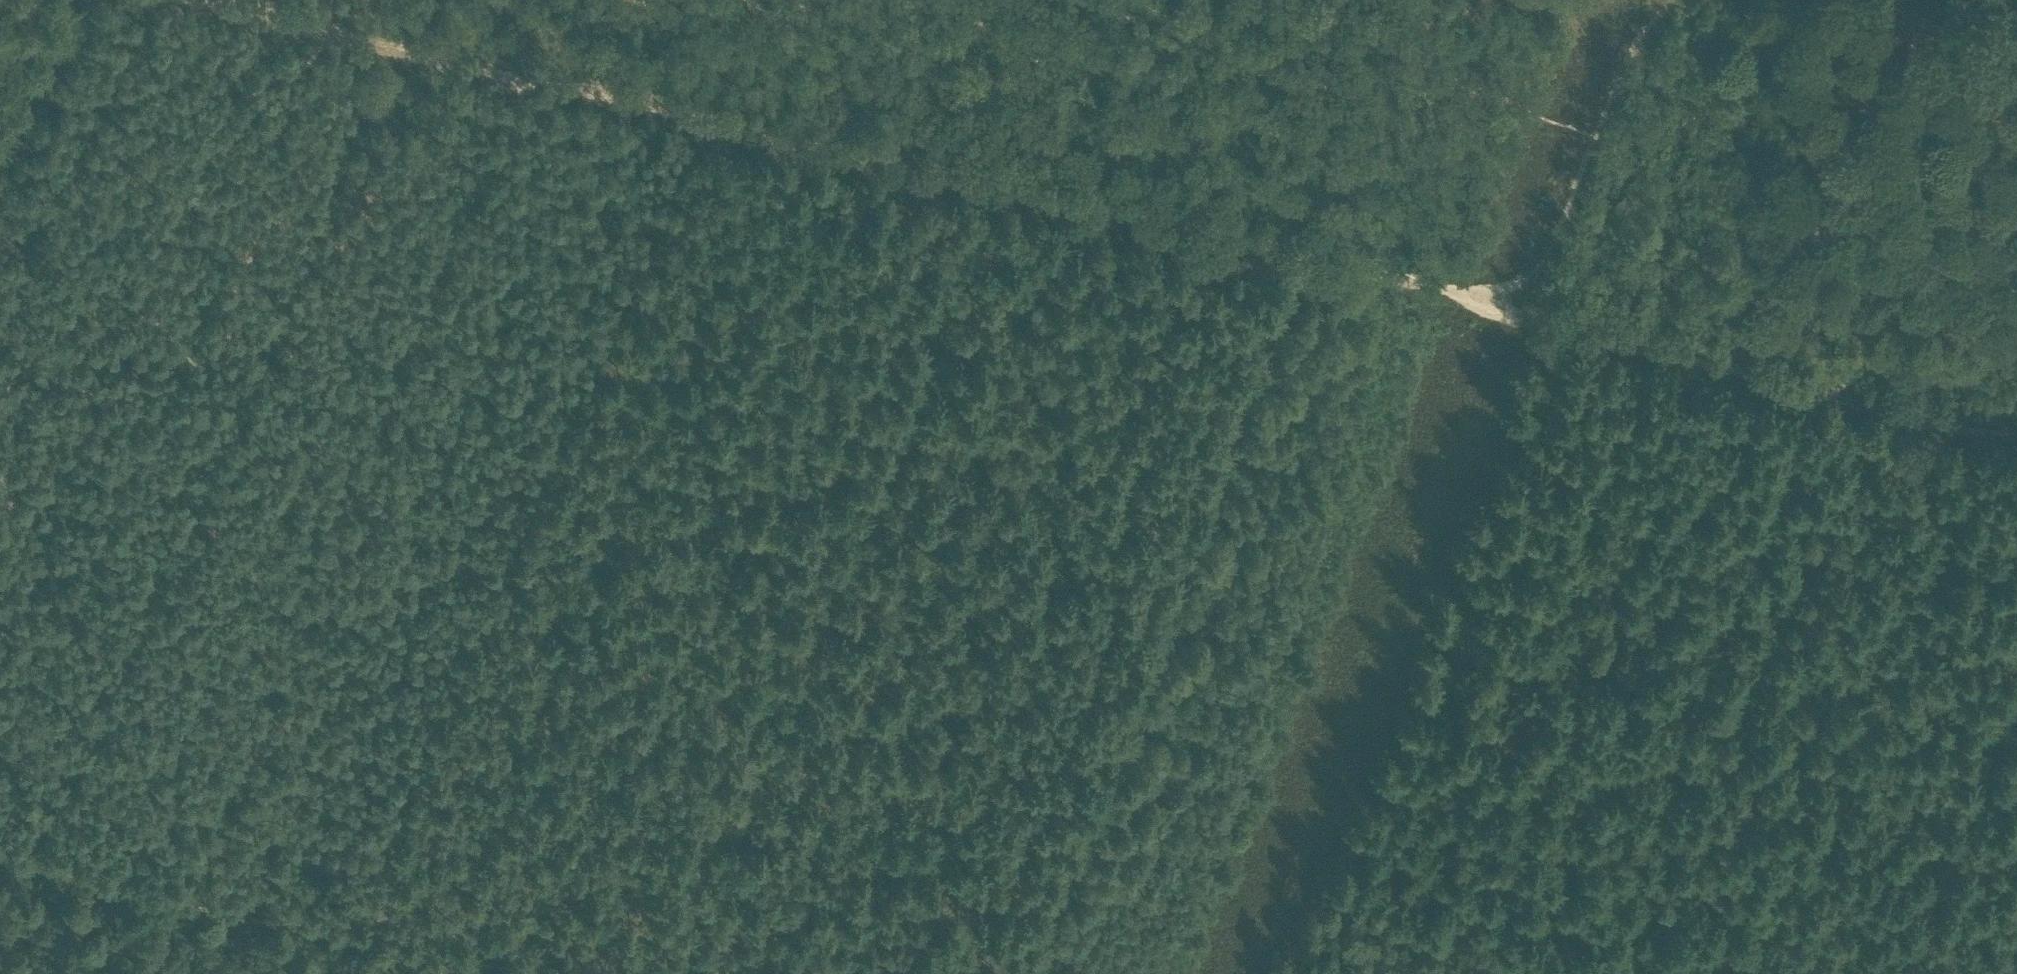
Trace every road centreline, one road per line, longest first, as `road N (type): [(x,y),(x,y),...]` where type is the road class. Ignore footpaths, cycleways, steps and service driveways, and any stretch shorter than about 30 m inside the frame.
road 1 (track): [(1304,251),(197,0)]
road 2 (track): [(1593,973),(1824,385),(2016,414)]
road 3 (track): [(2016,260),(1824,385),(1519,312)]
road 4 (track): [(1519,312),(1570,211),(1621,73),(1672,0)]
road 5 (track): [(1913,973),(2016,703)]
road 6 (track): [(1304,251),(1519,312)]

